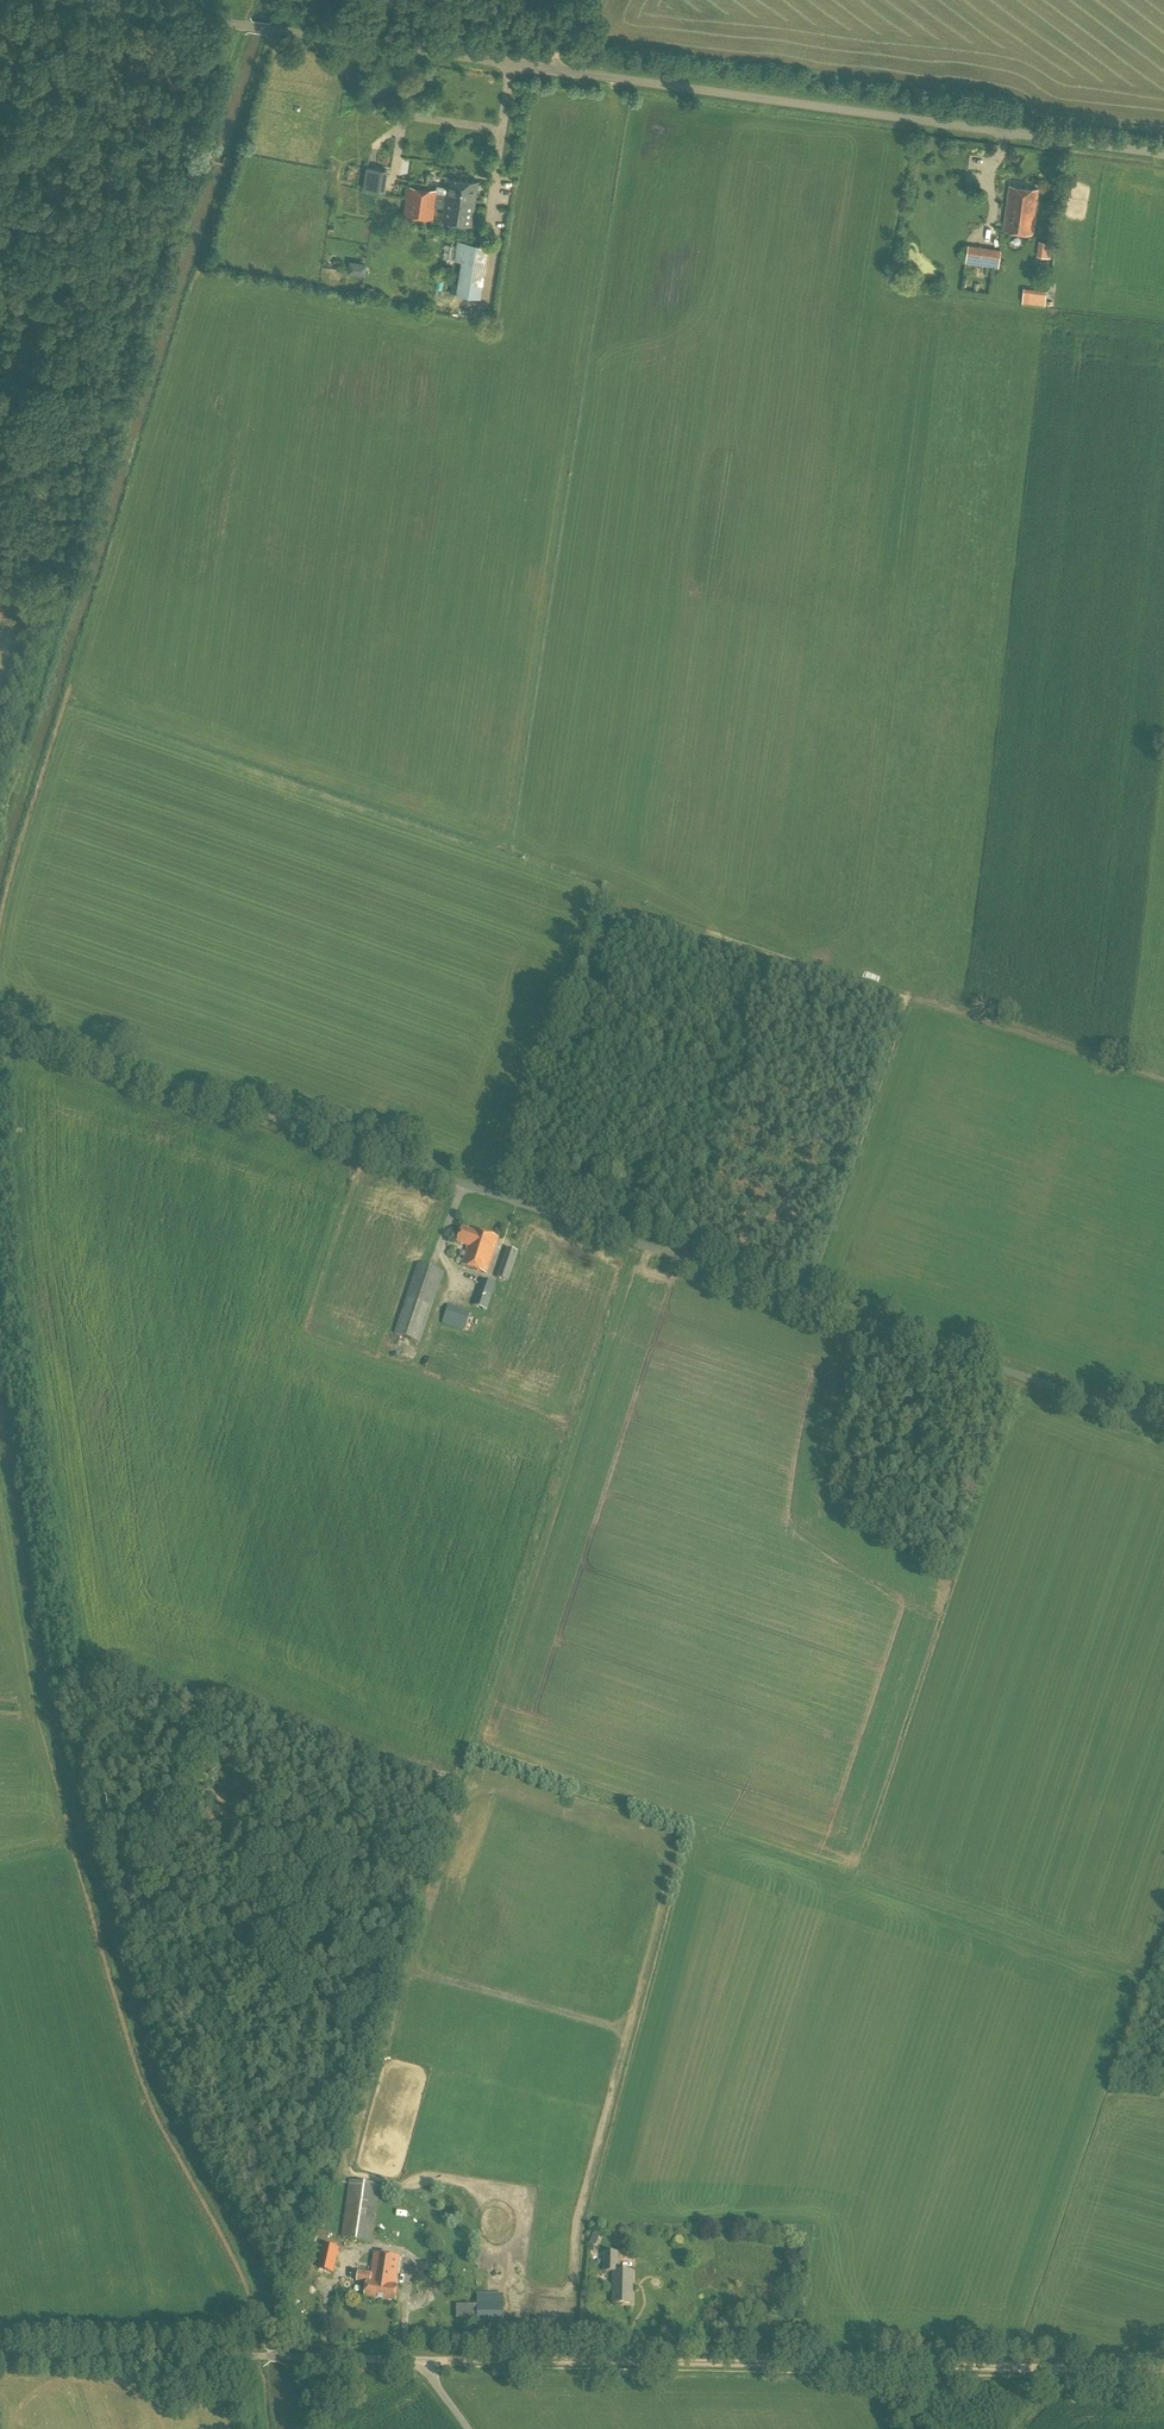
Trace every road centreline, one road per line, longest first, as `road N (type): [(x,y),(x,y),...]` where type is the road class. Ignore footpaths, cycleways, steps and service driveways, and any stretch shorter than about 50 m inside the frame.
road 1 (unclassified): [(1163,1426),(0,1025)]
road 2 (unclassified): [(1163,153),(68,0)]
road 3 (track): [(1163,2372),(423,2360)]
road 4 (unclassified): [(423,2360),(0,2357)]

